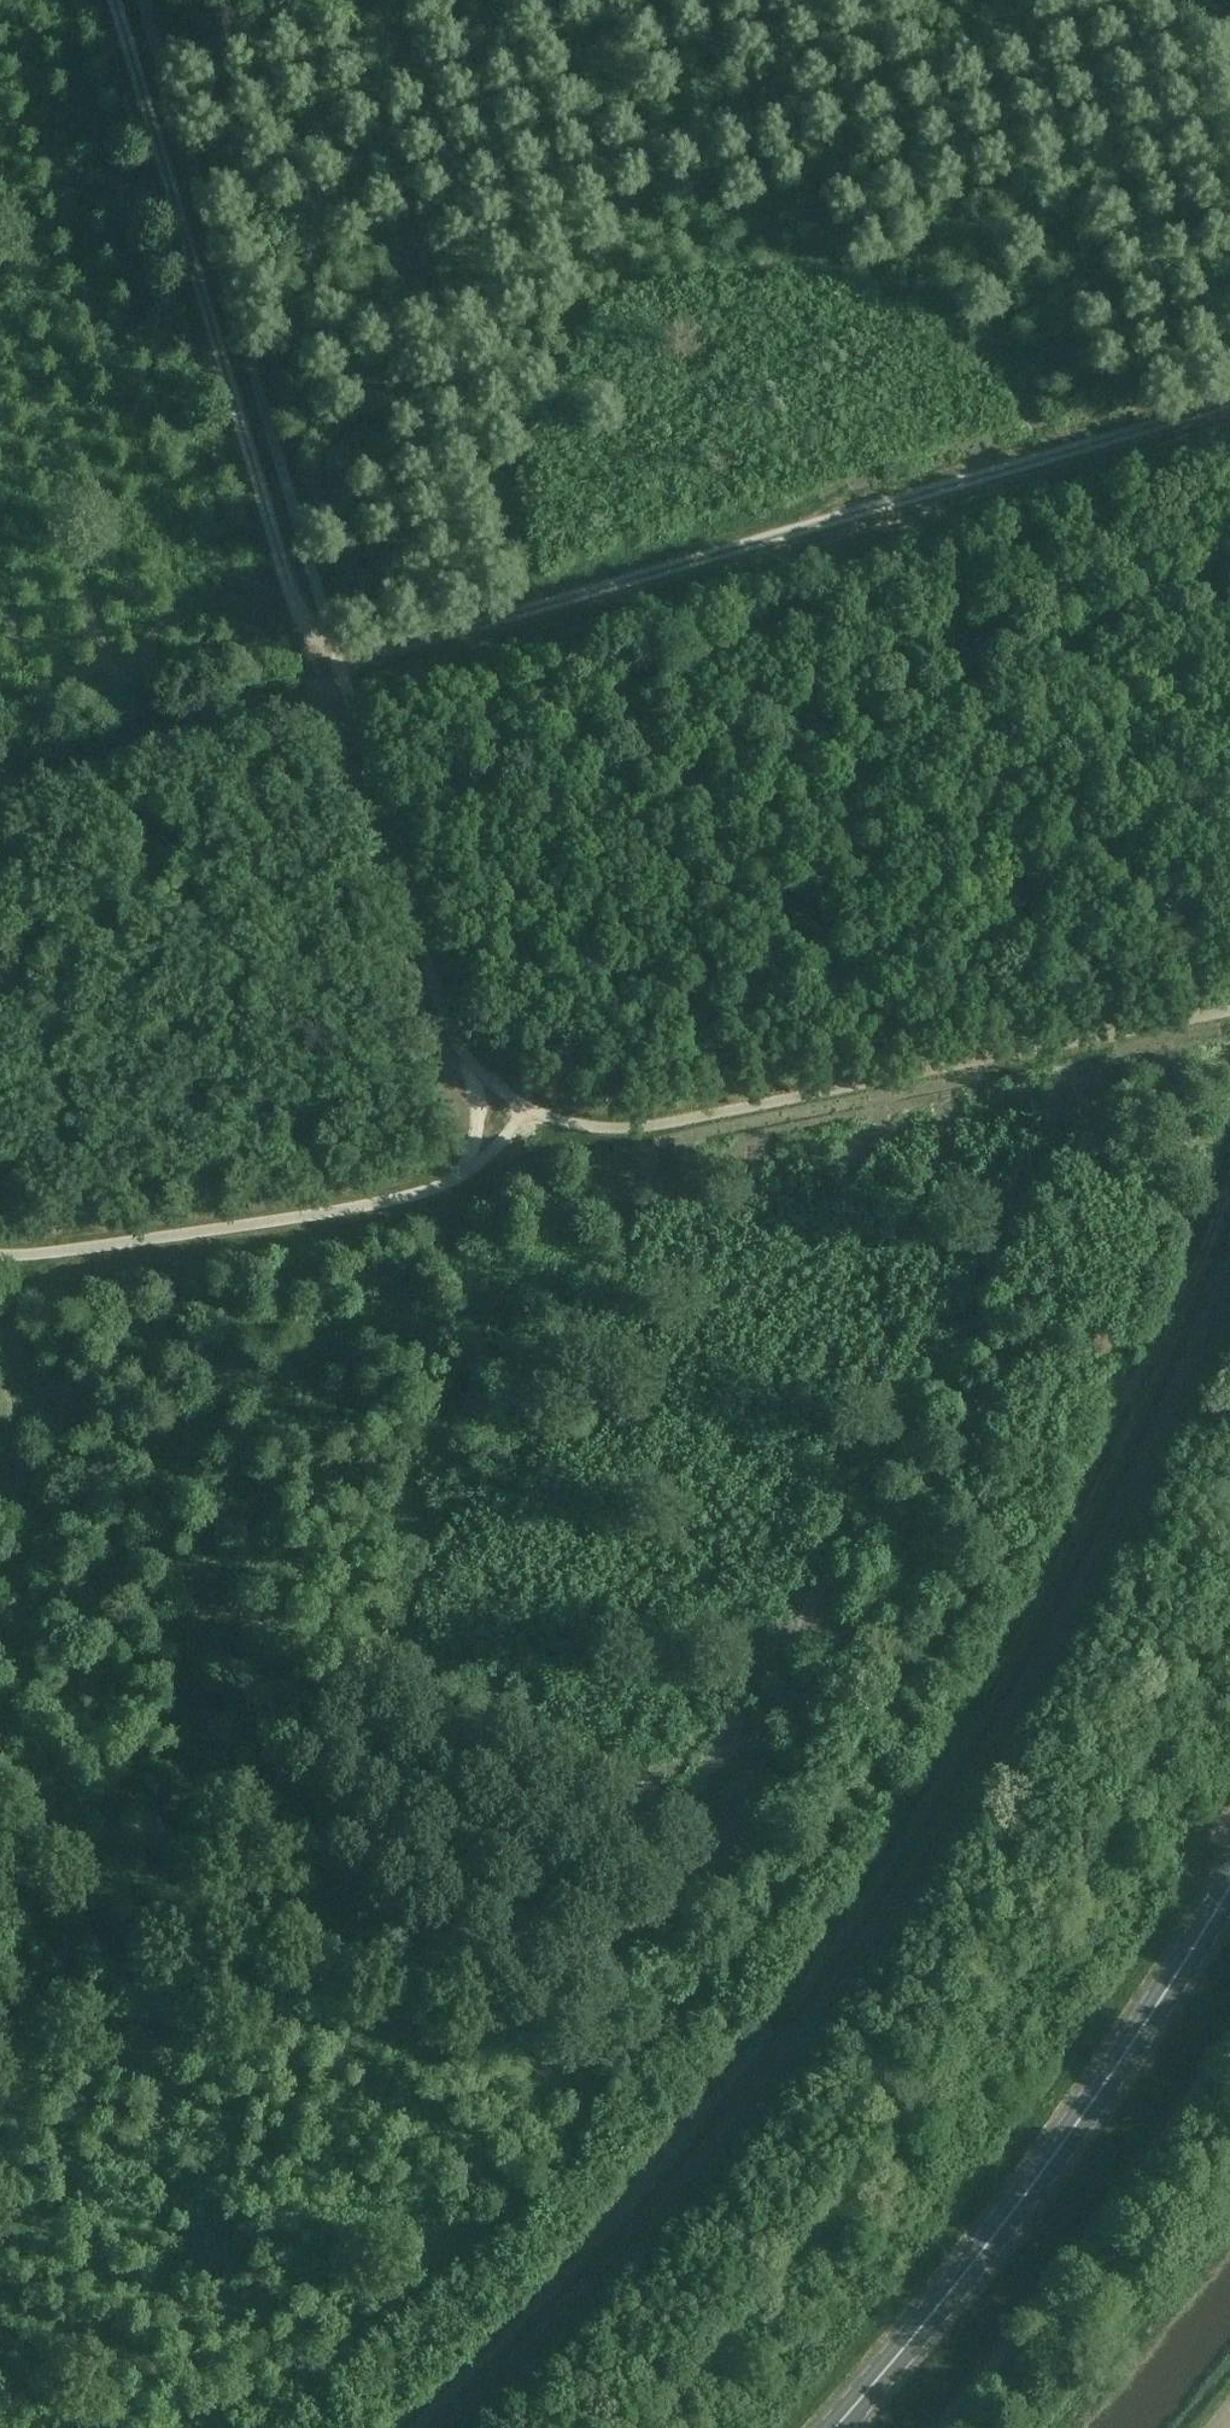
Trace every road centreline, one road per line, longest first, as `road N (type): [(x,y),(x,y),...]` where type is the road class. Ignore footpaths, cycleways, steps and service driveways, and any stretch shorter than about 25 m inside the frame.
road 1 (track): [(1229,414),(1062,469),(338,669),(138,0)]
road 2 (secondary): [(829,2427),(1011,2213),(1229,1881)]

